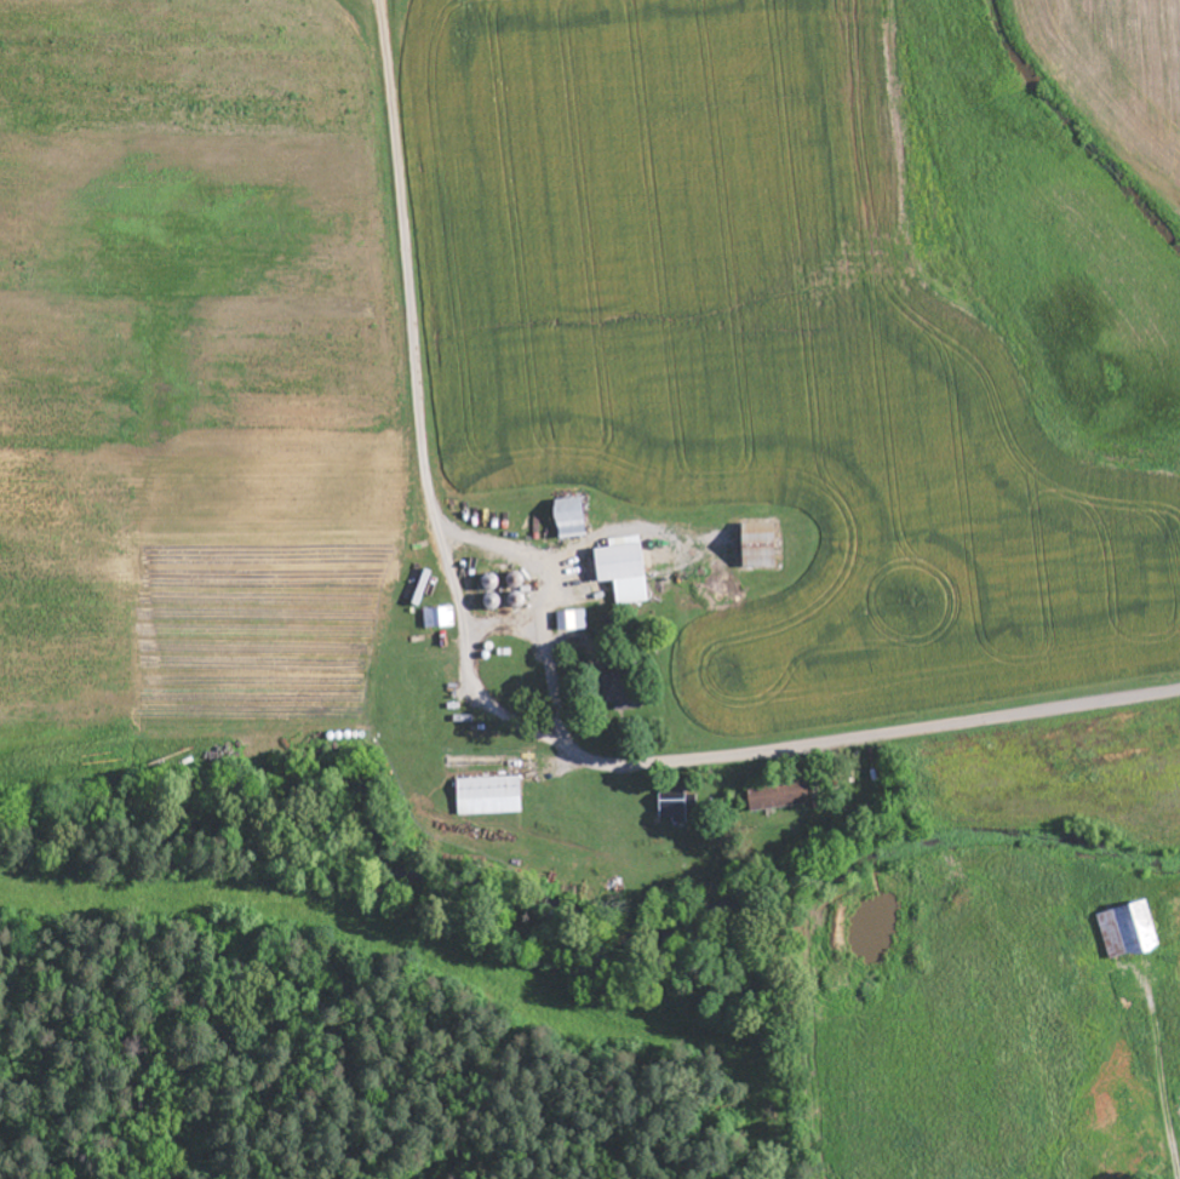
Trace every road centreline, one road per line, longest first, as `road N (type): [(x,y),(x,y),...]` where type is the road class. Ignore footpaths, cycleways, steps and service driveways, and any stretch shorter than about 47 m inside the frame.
road 1 (residential): [(1179,691),(706,760),(603,763),(578,752),(563,728),(550,605)]

